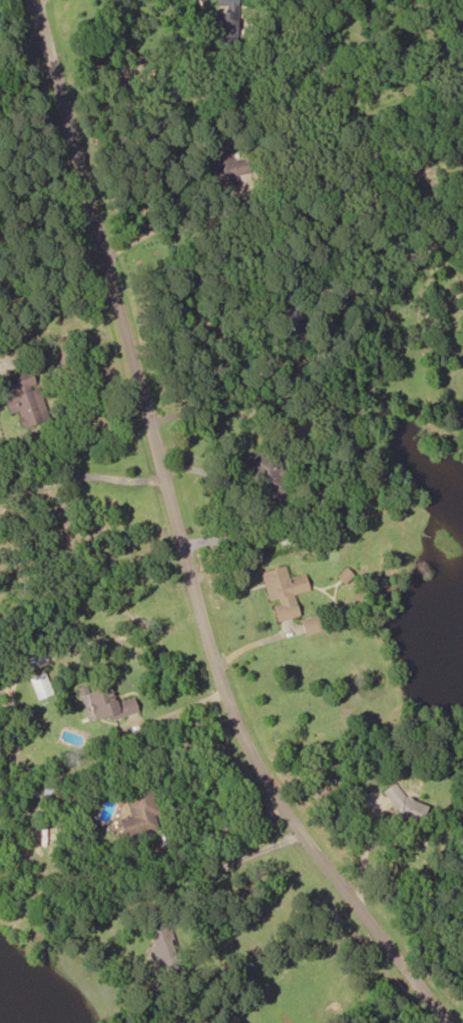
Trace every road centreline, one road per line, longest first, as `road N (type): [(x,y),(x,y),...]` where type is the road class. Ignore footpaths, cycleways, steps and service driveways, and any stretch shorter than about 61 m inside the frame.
road 1 (residential): [(443,1022),(265,777),(225,691),(38,0)]

